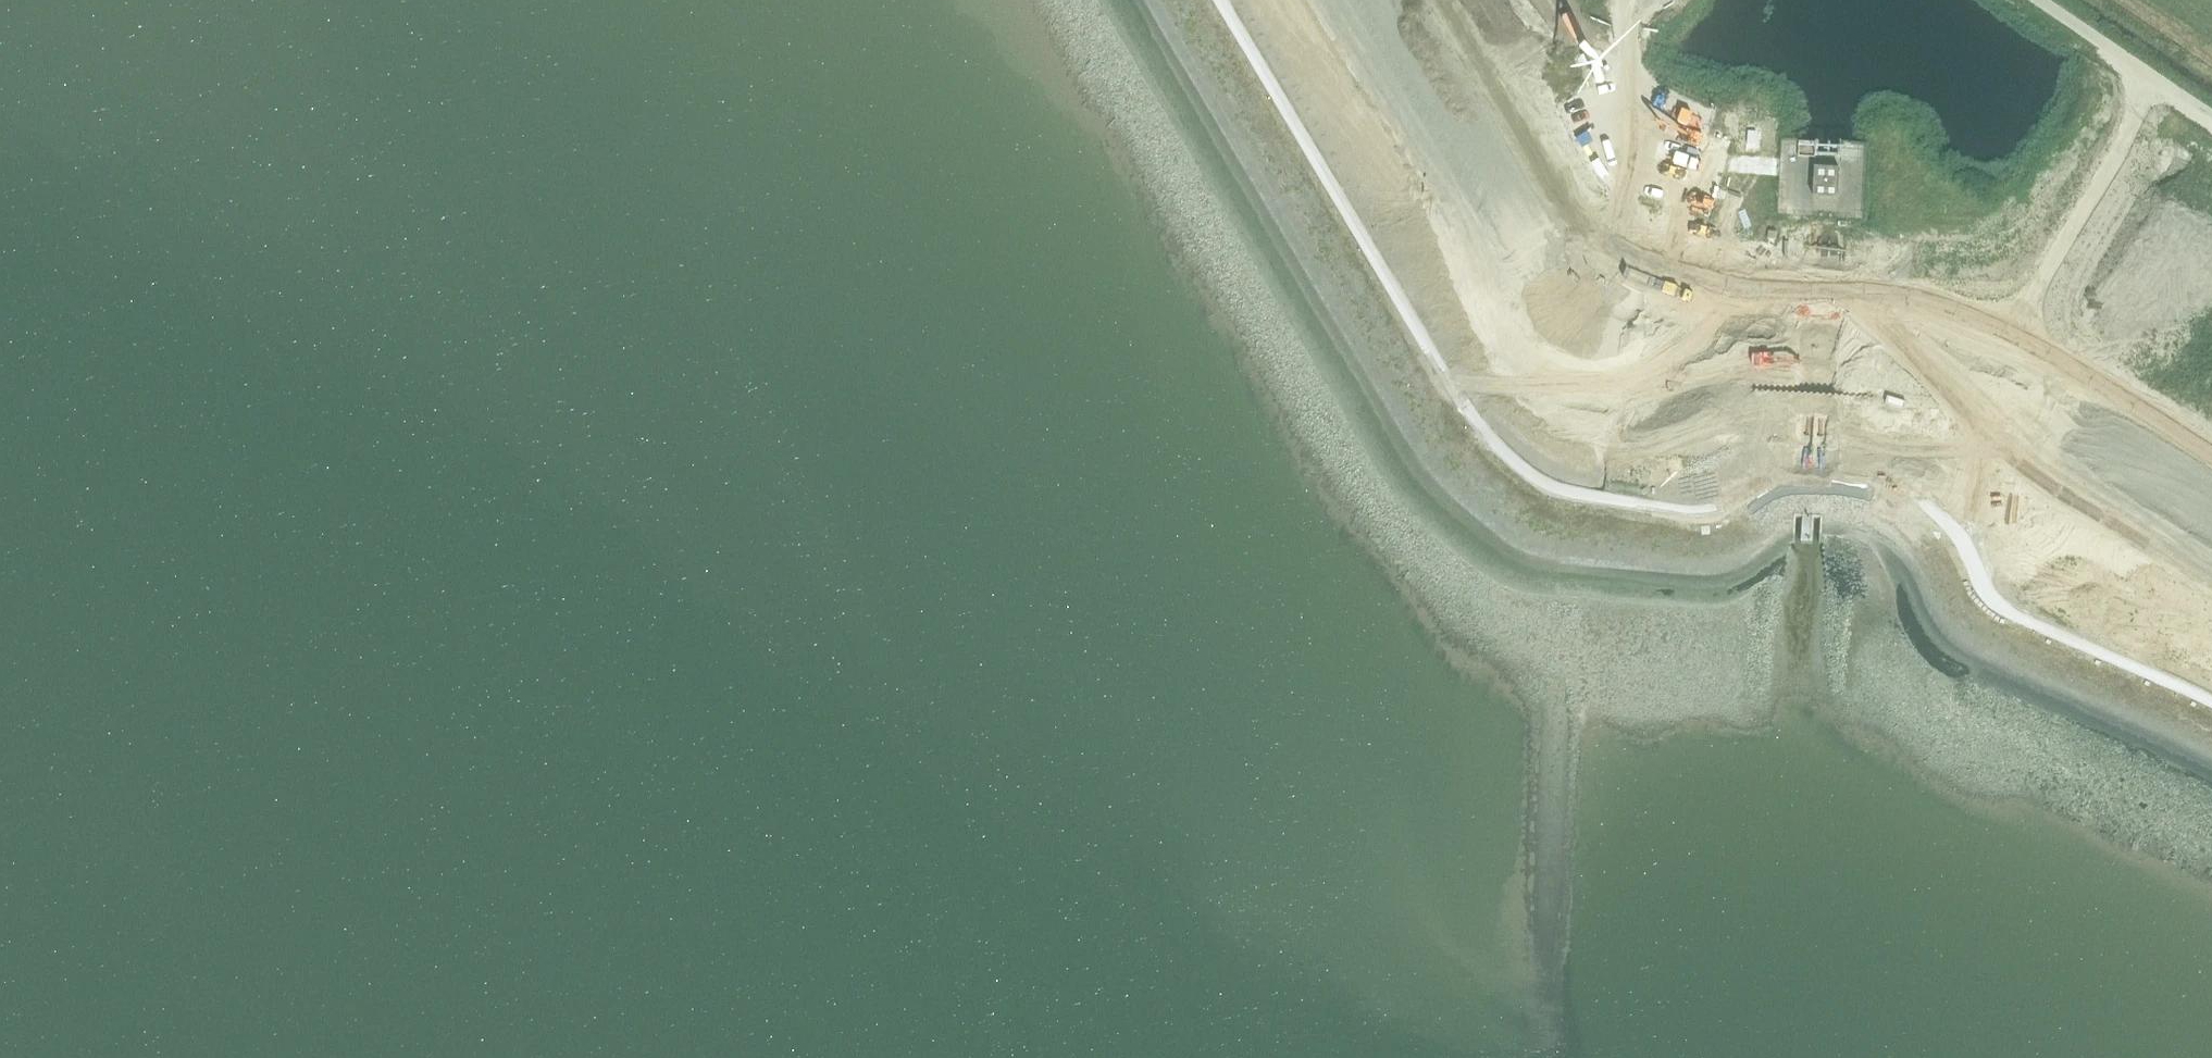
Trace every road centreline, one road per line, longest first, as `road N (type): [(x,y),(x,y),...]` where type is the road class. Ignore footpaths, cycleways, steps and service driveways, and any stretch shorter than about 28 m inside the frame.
road 1 (unclassified): [(2008,338),(1917,309),(1710,297),(1660,286),(1612,259),(1569,214),(1440,0)]
road 2 (unclassified): [(2008,338),(2129,135),(2140,105),(2134,66)]
road 3 (unclassified): [(2211,455),(2008,338)]

